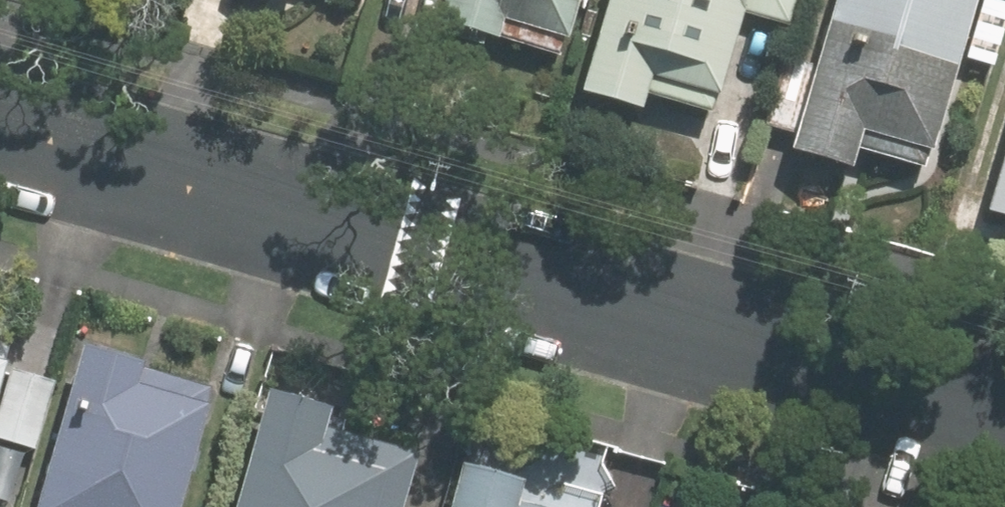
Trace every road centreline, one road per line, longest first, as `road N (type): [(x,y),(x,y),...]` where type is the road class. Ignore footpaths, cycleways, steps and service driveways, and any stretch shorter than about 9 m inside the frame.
road 1 (residential): [(0,129),(1004,416)]

